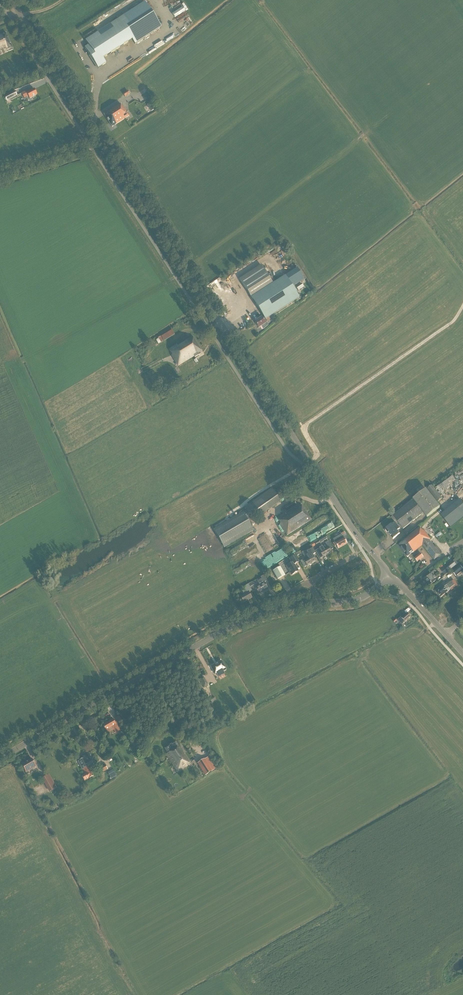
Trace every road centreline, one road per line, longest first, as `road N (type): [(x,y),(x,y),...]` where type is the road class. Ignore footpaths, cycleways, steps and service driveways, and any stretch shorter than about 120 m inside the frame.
road 1 (tertiary): [(389,578),(11,0)]
road 2 (tertiary): [(0,758),(230,627),(317,603)]
road 3 (track): [(175,277),(364,135)]

